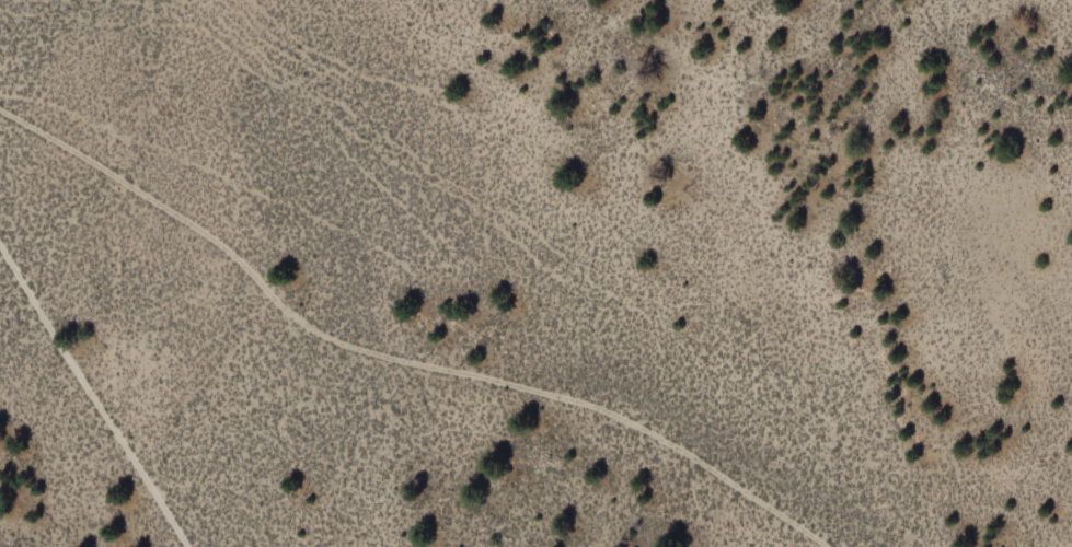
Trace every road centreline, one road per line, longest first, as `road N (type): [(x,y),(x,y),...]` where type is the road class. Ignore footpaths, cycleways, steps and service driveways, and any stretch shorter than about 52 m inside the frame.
road 1 (track): [(0,112),(224,245),(318,335),(620,419),(717,475),(818,546)]
road 2 (track): [(191,546),(123,437),(120,179),(99,0)]
road 3 (track): [(0,242),(123,437)]

